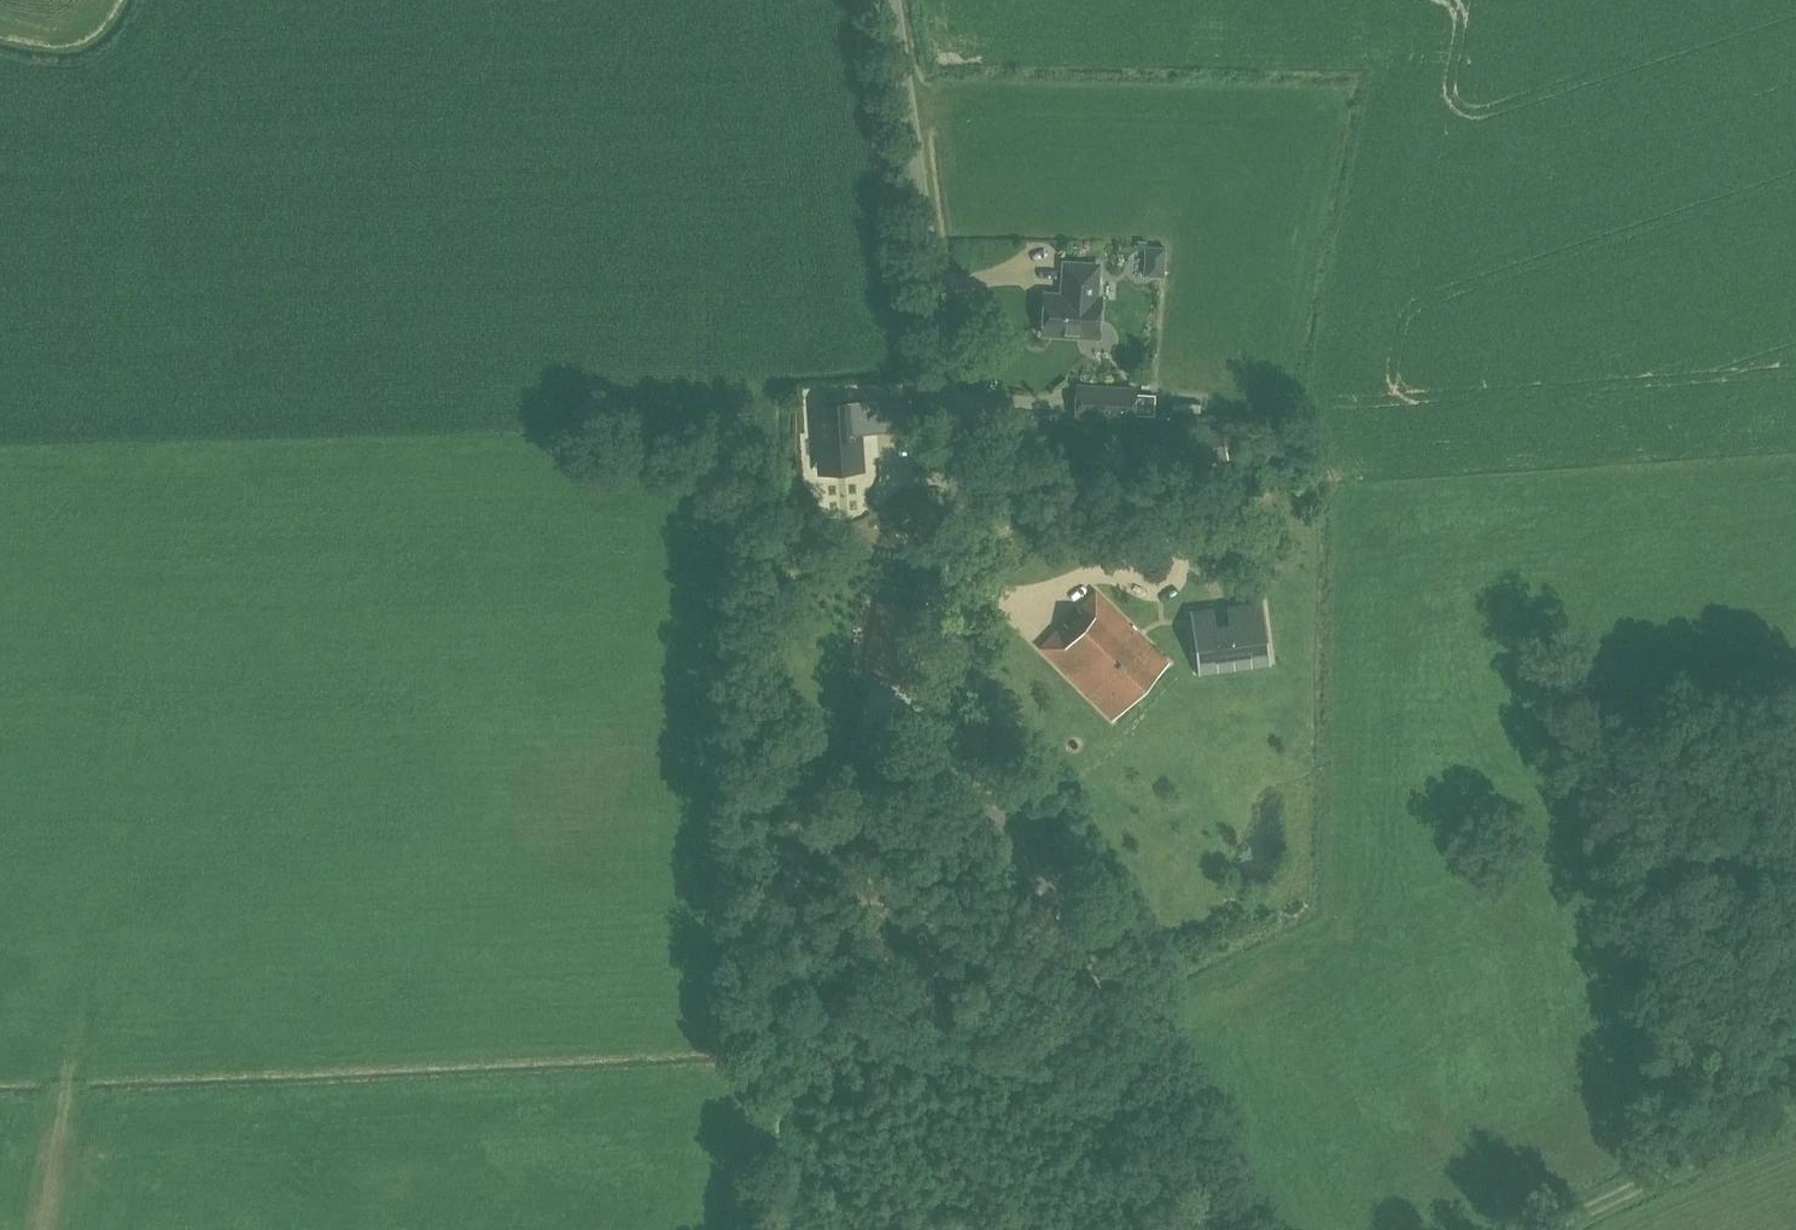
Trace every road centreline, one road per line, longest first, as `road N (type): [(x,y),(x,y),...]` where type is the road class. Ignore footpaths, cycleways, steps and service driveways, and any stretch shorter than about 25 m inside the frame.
road 1 (unclassified): [(1224,1229),(1069,904),(958,764),(946,699),(961,501),(892,0)]
road 2 (track): [(45,1229),(72,1064)]

